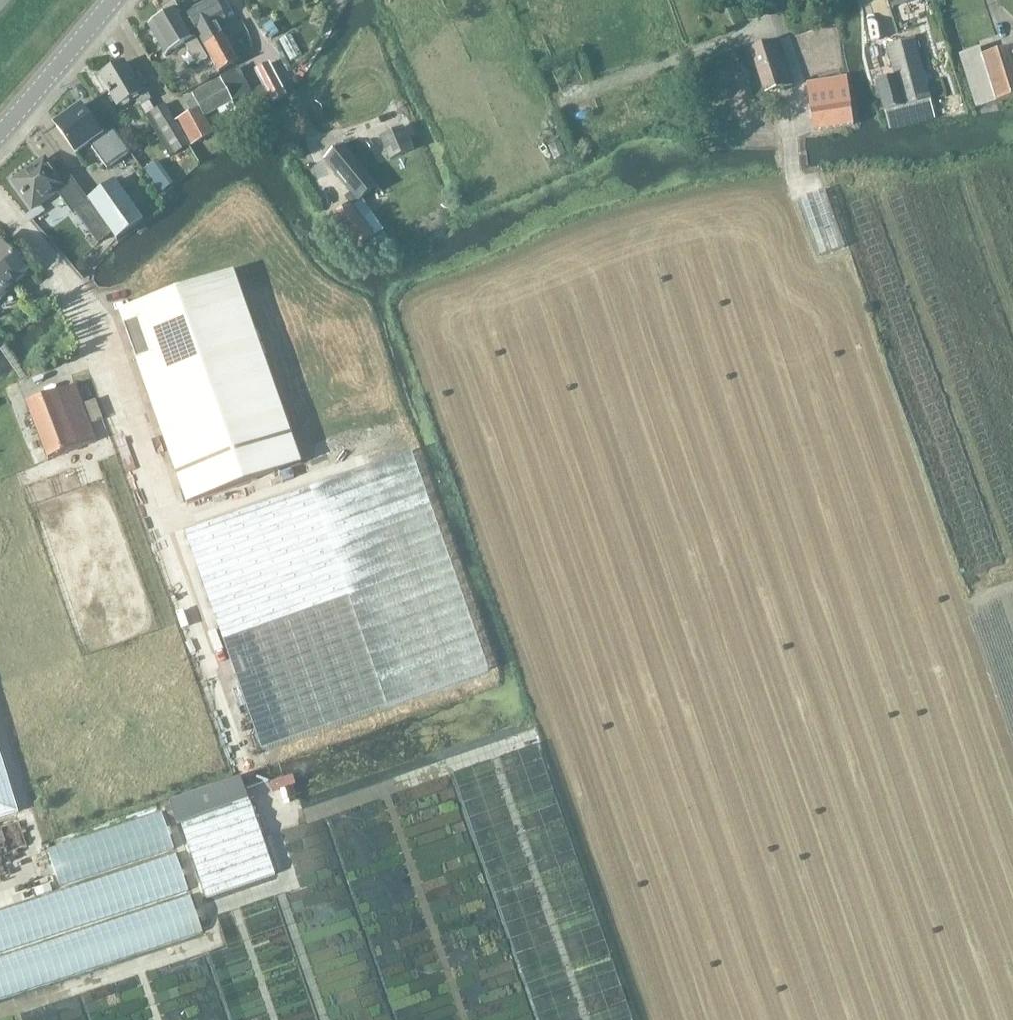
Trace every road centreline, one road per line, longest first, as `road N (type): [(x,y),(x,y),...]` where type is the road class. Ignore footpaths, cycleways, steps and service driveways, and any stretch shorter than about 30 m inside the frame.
road 1 (tertiary): [(0,132),(115,0)]

